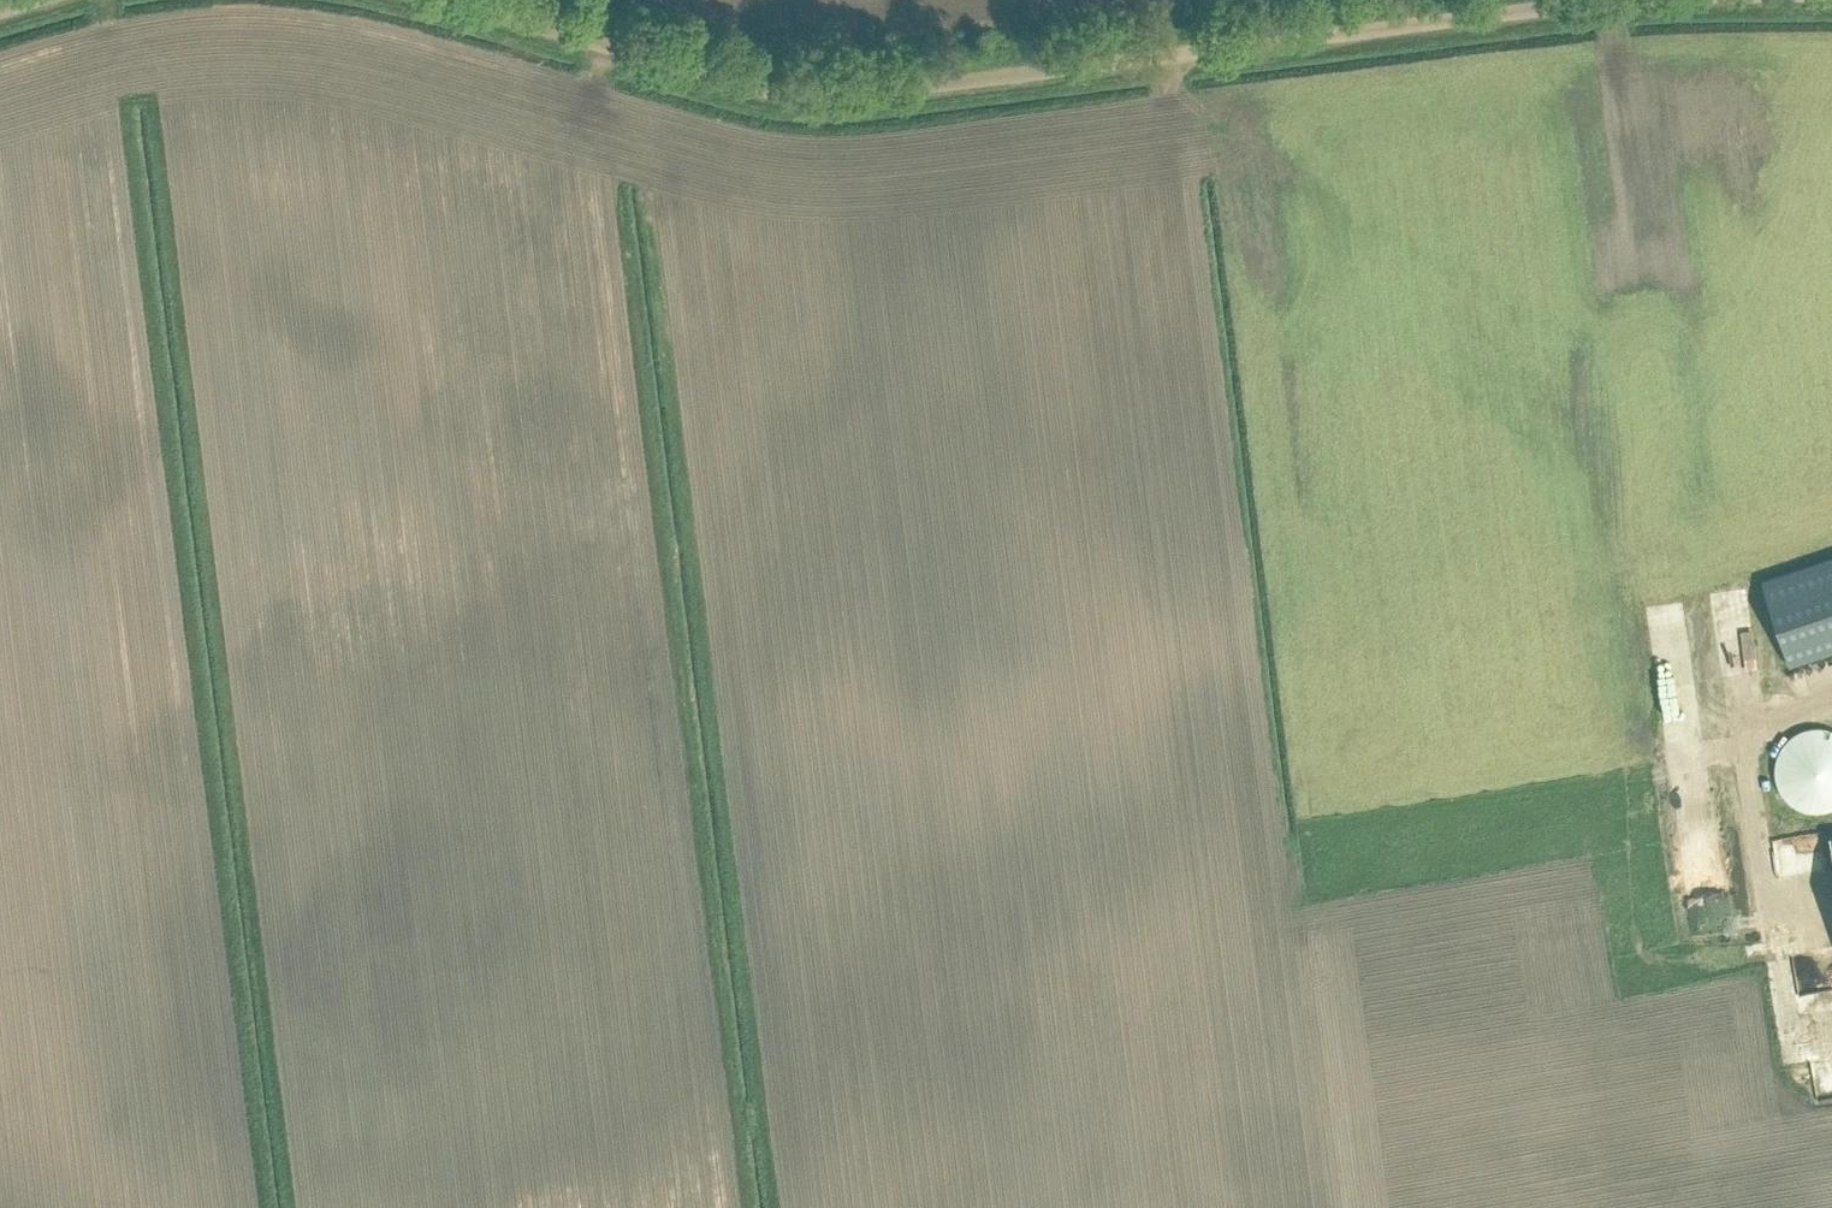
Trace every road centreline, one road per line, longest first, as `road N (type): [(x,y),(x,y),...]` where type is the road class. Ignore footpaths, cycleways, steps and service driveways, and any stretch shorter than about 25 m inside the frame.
road 1 (unclassified): [(459,0),(719,73),(845,89),(1610,0)]

